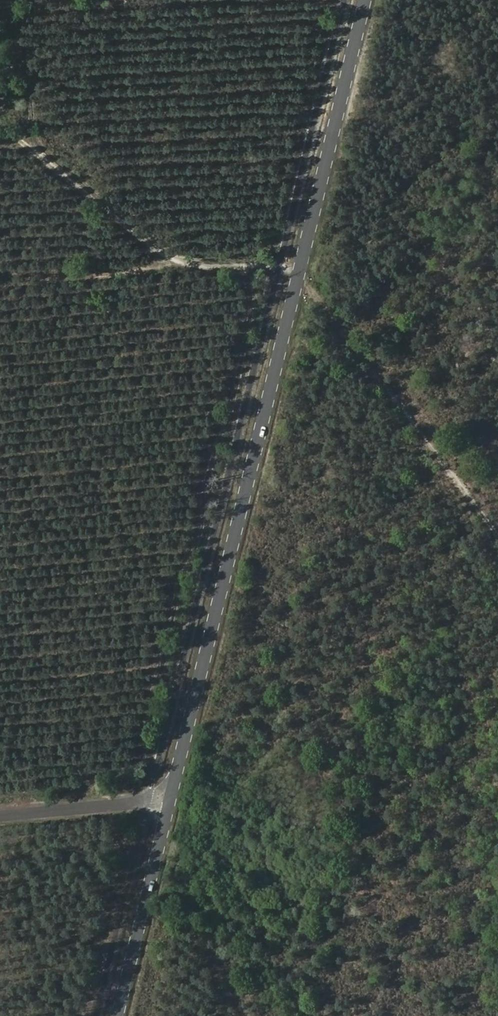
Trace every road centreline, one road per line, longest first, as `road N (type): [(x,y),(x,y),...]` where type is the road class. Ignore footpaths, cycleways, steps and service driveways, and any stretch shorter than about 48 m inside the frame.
road 1 (secondary): [(366,0),(167,800)]
road 2 (track): [(298,271),(497,532)]
road 3 (track): [(0,122),(164,252),(191,264),(279,268)]
road 4 (secondary): [(167,800),(114,1015)]
road 5 (unclassified): [(0,816),(167,800)]

